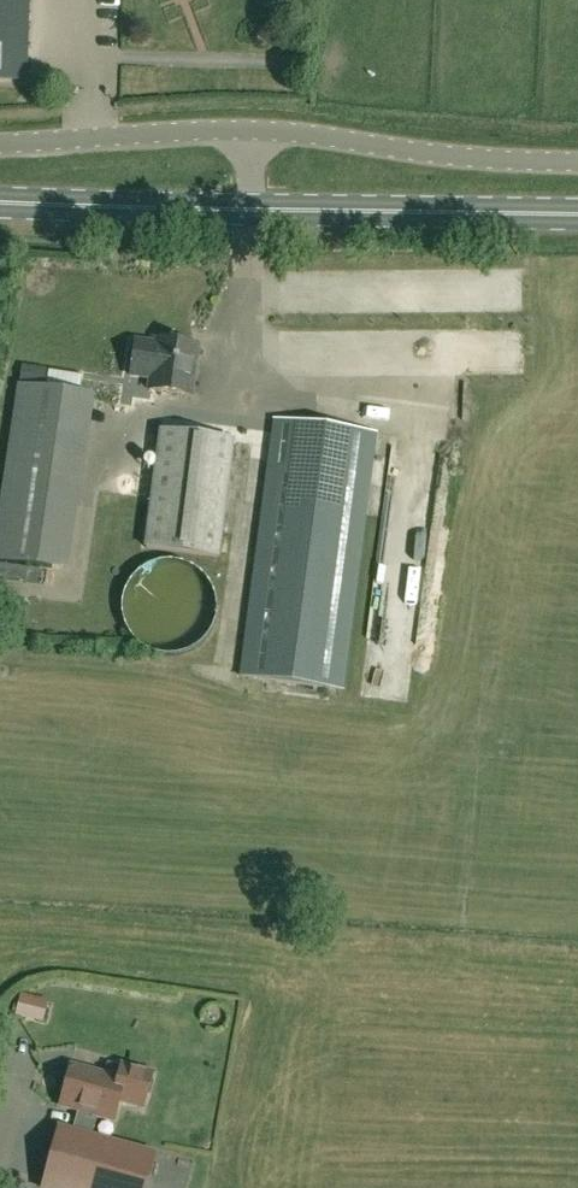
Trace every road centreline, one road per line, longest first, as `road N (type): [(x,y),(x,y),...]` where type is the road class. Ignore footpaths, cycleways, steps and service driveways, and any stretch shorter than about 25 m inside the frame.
road 1 (primary): [(577,215),(250,211)]
road 2 (unclassified): [(577,162),(486,160),(252,130)]
road 3 (unclassified): [(252,130),(0,144)]
road 4 (primary): [(250,211),(0,203)]

